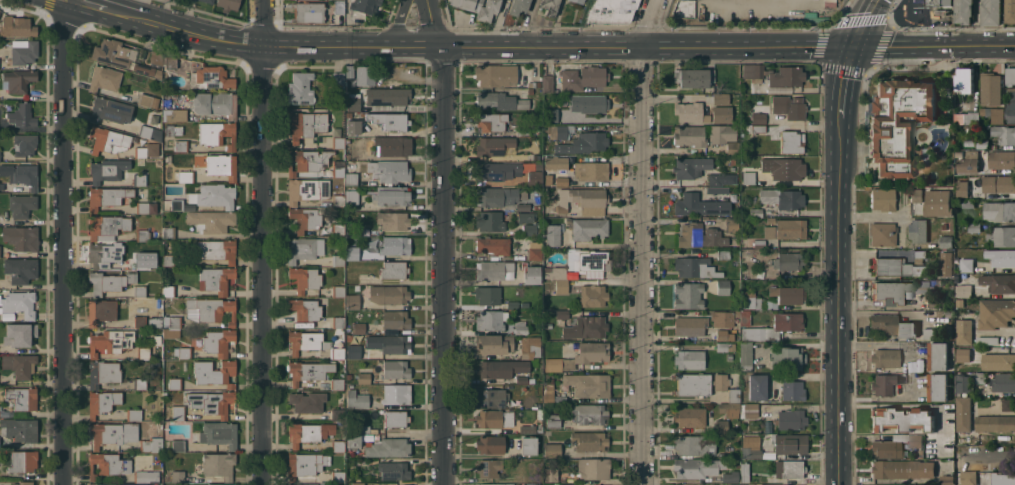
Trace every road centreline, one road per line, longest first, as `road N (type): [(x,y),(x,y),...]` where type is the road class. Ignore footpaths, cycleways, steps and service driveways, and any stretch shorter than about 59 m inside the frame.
road 1 (secondary): [(105,8),(264,49),(640,47)]
road 2 (residential): [(656,0),(640,47),(641,484)]
road 3 (residential): [(429,0),(445,49),(443,484)]
road 4 (residential): [(68,0),(63,484)]
road 5 (residential): [(264,49),(266,484)]
road 6 (secondary): [(837,120),(838,484)]
road 7 (secondary): [(640,47),(849,46)]
road 8 (secondary): [(849,46),(1014,45)]

